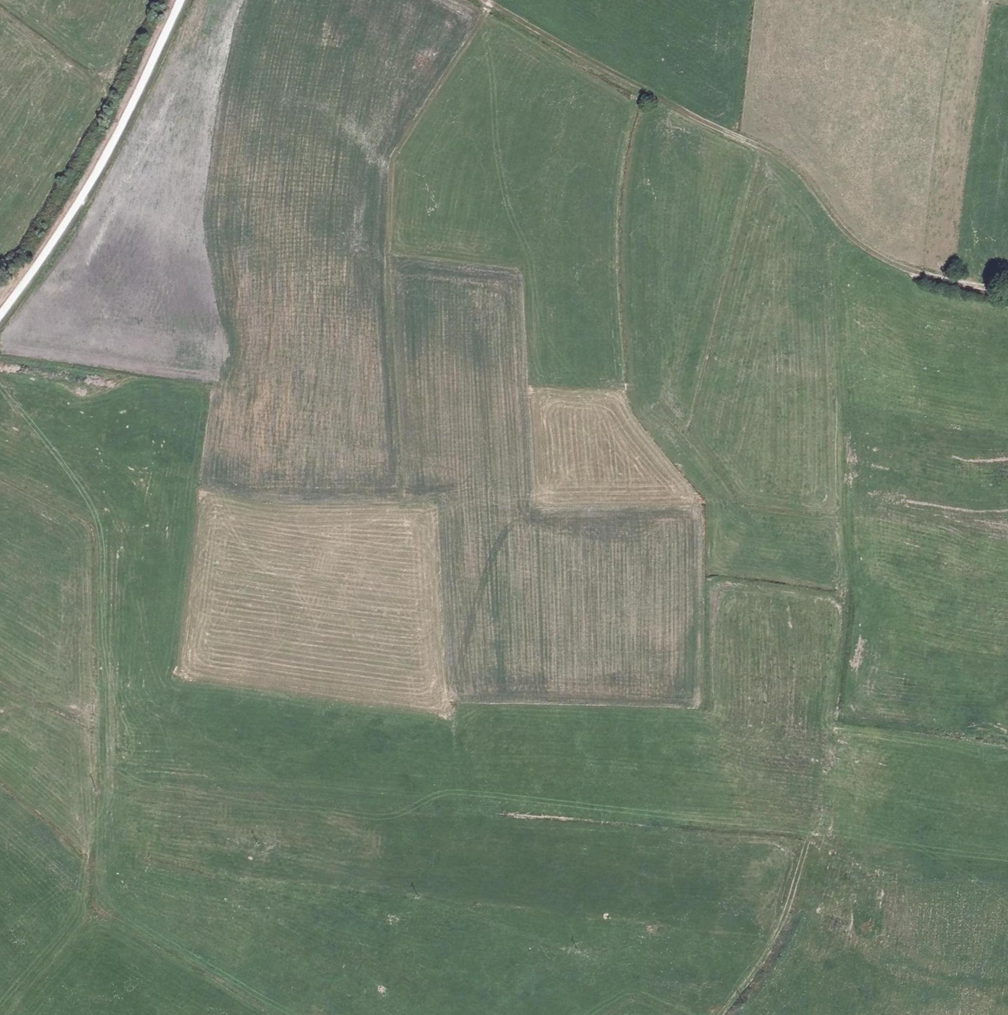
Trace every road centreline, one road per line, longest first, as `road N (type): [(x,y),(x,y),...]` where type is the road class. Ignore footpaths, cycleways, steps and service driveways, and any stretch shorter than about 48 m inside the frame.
road 1 (track): [(1007,293),(929,278),(884,259),(849,234),(793,166),(472,0)]
road 2 (track): [(181,0),(115,138),(0,314)]

